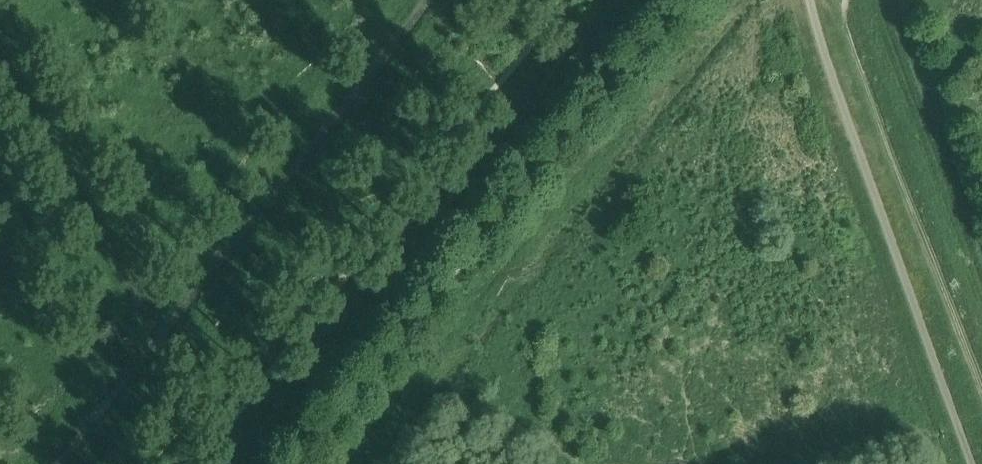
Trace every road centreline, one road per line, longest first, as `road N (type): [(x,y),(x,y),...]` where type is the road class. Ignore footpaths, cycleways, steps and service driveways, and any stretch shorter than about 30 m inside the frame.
road 1 (track): [(697,0),(320,446)]

